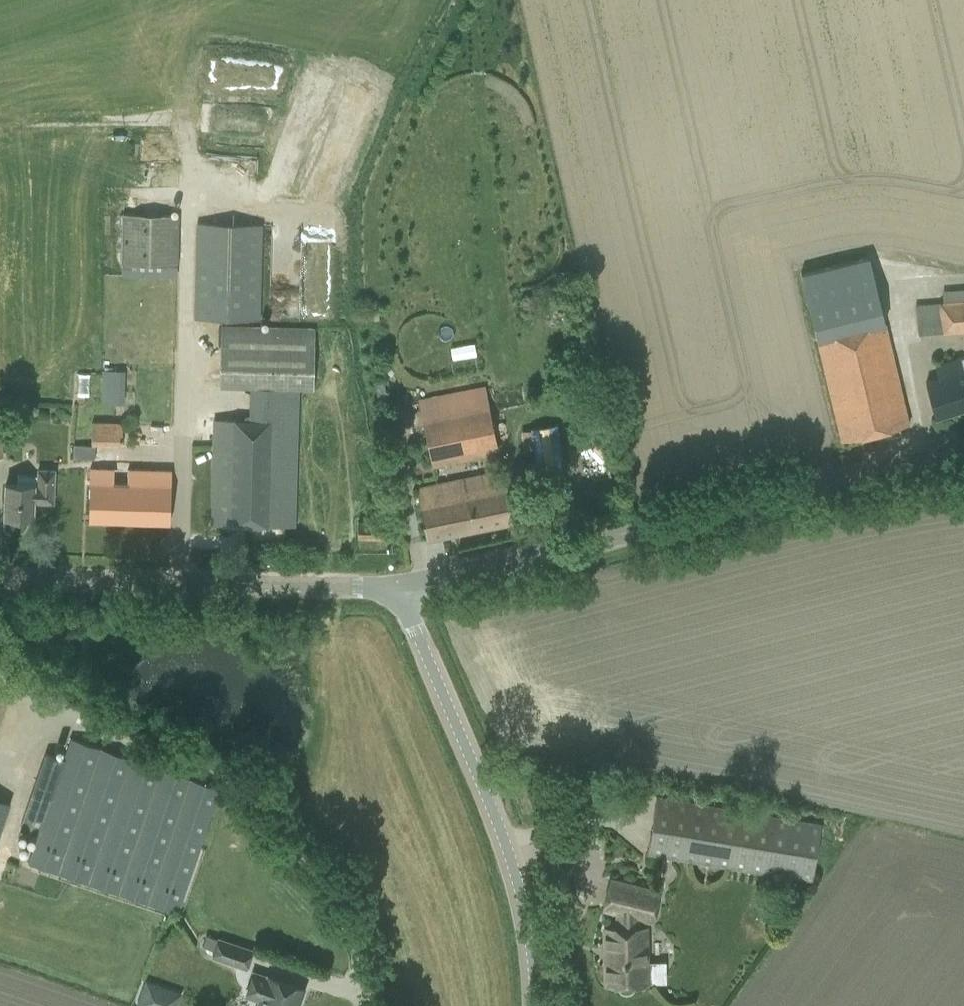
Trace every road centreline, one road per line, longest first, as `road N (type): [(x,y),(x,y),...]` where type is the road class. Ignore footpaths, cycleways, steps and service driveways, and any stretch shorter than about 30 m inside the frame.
road 1 (unclassified): [(399,587),(963,454)]
road 2 (tertiary): [(534,1005),(514,867),(399,587)]
road 3 (tertiary): [(399,587),(0,577)]

